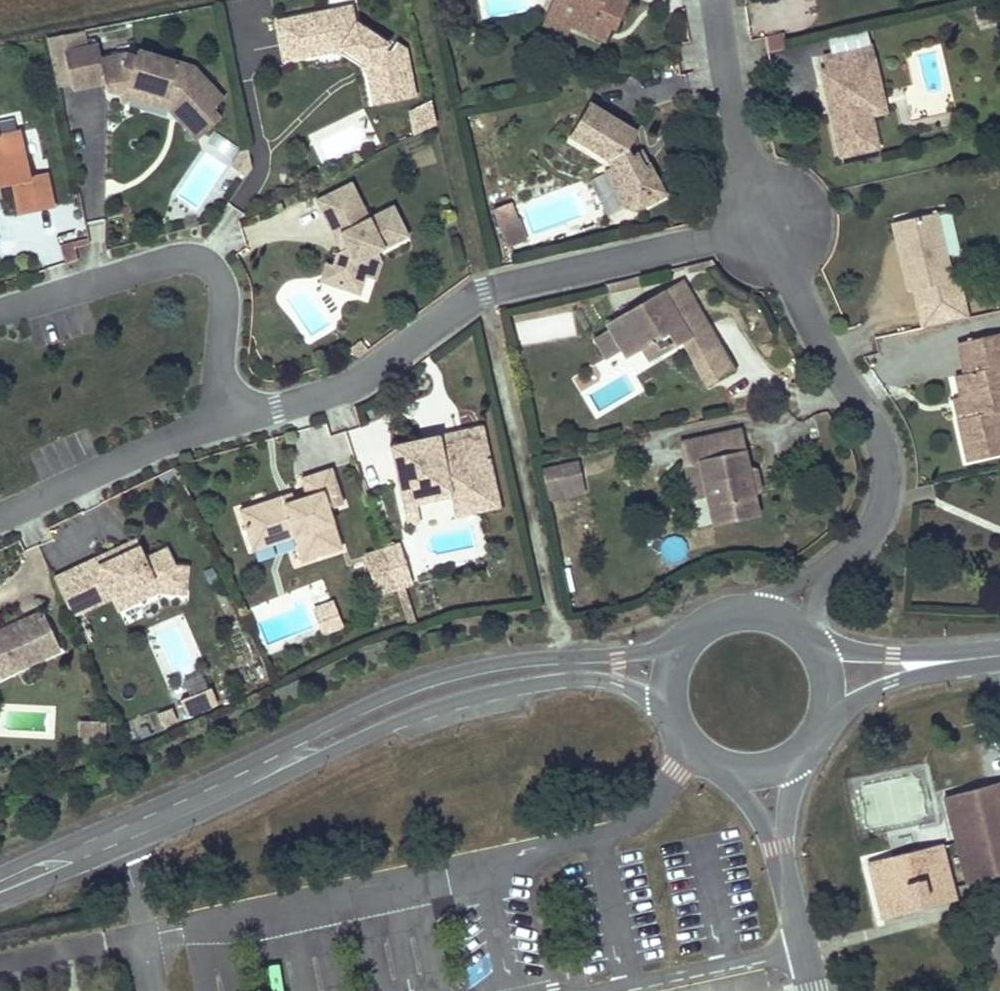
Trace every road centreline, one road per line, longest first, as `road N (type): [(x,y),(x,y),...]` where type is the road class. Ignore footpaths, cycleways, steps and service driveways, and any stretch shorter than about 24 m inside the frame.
road 1 (unclassified): [(0,887),(433,693),(569,667),(668,677)]
road 2 (residential): [(757,210),(707,240),(485,293),(411,338),(366,378),(230,417)]
road 3 (residential): [(781,619),(860,543),(891,463),(757,210)]
road 4 (residential): [(230,417),(220,365),(223,280),(200,256),(0,312)]
road 5 (residential): [(809,990),(763,770)]
road 6 (residential): [(757,210),(718,2)]
road 7 (residential): [(0,517),(177,437)]
road 8 (unclassified): [(825,673),(999,656)]
road 9 (unclassified): [(668,677),(671,719),(692,750),(725,768),(763,770)]
road 10 (unclassified): [(781,619),(732,613),(708,621),(688,637),(668,677)]
road 11 (unclassified): [(763,770),(814,734),(825,673)]

